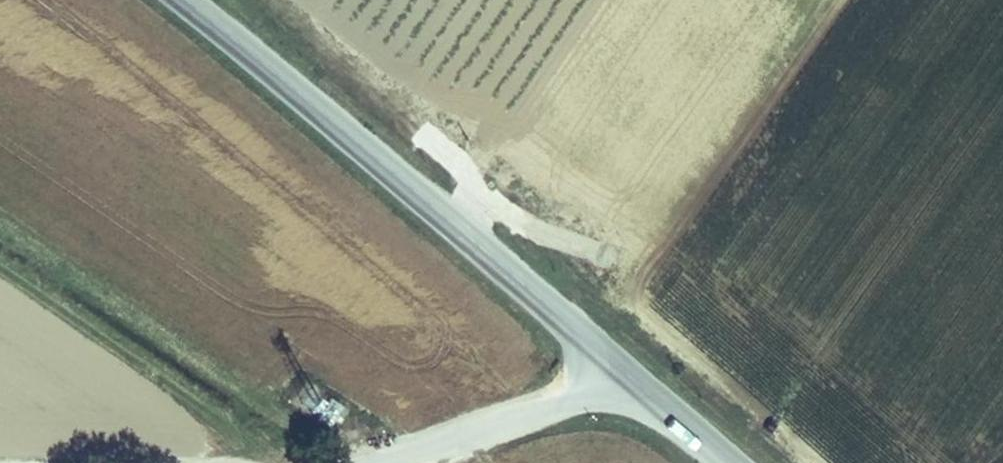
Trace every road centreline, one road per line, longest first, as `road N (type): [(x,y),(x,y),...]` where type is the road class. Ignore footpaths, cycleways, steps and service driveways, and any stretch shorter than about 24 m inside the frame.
road 1 (tertiary): [(186,0),(619,368)]
road 2 (unclassified): [(390,462),(584,393),(619,368)]
road 3 (tertiary): [(619,368),(731,462)]

